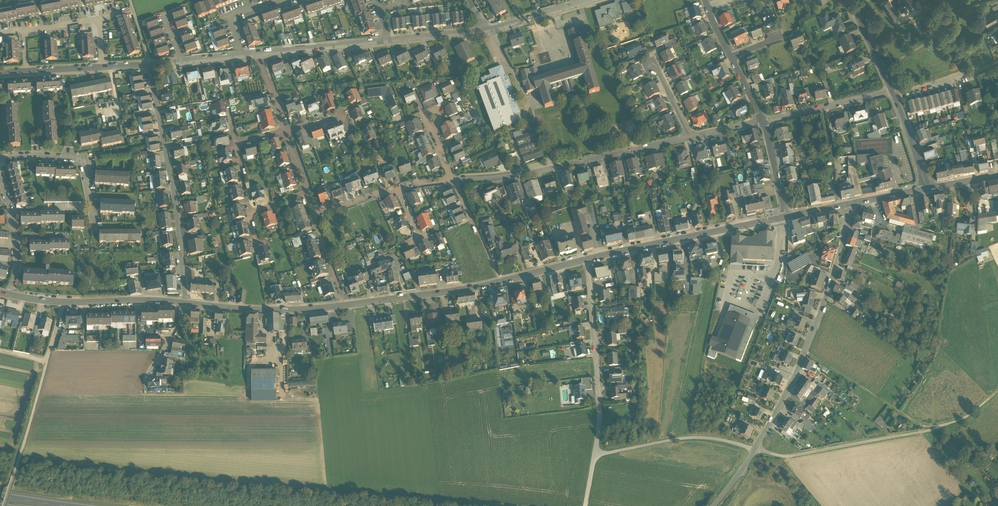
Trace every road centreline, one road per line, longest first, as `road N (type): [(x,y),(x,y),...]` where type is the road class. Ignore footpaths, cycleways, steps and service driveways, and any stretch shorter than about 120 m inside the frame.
road 1 (unclassified): [(714,505),(785,397),(853,203)]
road 2 (residential): [(587,259),(600,416),(588,505)]
road 3 (secondary): [(587,259),(458,290),(345,305)]
road 4 (residential): [(692,136),(516,176),(453,180)]
road 5 (residential): [(149,65),(186,303)]
road 6 (track): [(5,505),(63,302)]
road 7 (secondary): [(784,218),(587,259)]
road 8 (track): [(754,449),(784,457),(935,429)]
road 9 (track): [(505,505),(330,491)]
road 10 (secondary): [(186,303),(11,295)]
road 11 (track): [(754,449),(687,438),(596,455)]
road 12 (secondary): [(345,305),(255,310),(186,303)]
road 13 (track): [(806,352),(935,429)]
road 14 (residential): [(0,158),(85,163),(94,223)]
road 15 (residential): [(892,91),(764,120)]
road 16 (residential): [(388,40),(259,54)]
road 17 (residential): [(11,295),(18,250),(0,175)]
road 18 (residential): [(24,30),(96,20),(102,67)]

